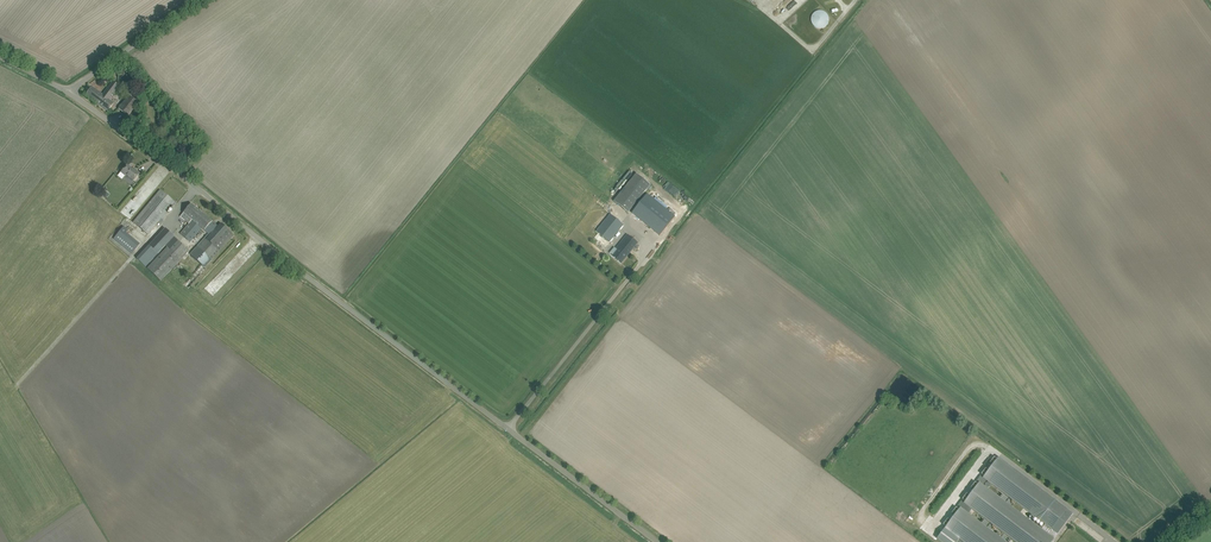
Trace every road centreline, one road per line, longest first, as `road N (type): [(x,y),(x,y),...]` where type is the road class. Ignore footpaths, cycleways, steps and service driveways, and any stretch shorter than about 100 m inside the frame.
road 1 (unclassified): [(657,541),(67,92)]
road 2 (track): [(21,383),(139,251)]
road 3 (unclassified): [(67,92),(199,0)]

